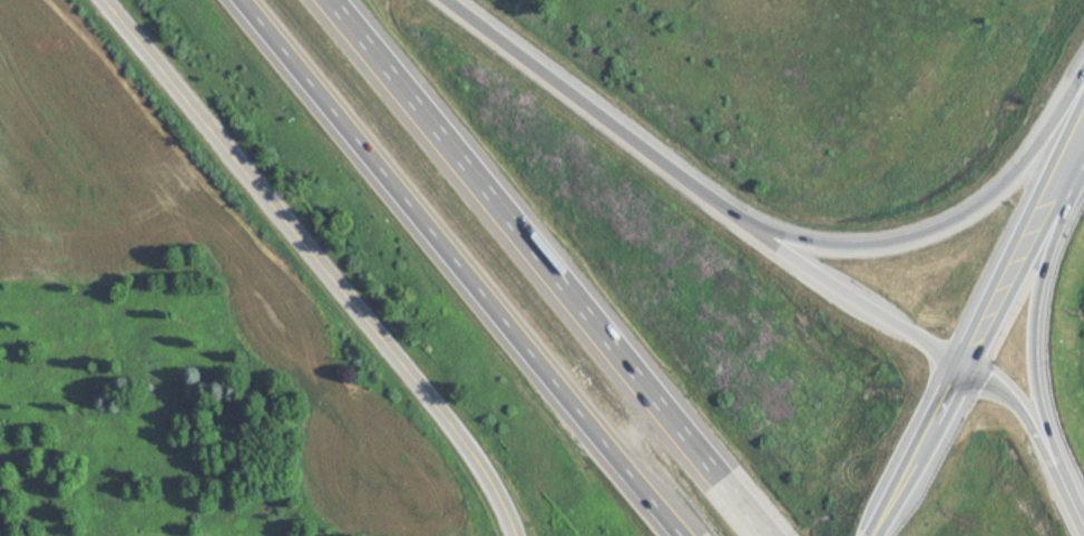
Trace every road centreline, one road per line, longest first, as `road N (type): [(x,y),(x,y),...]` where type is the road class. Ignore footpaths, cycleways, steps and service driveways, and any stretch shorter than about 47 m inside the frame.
road 1 (motorway): [(246,0),(683,535)]
road 2 (motorway): [(768,535),(333,0)]
road 3 (motorway): [(1083,64),(1016,168),(940,218),(836,232),(778,225),(712,203)]
road 4 (residential): [(515,535),(480,466),(306,244)]
road 5 (motorway): [(712,203),(453,0)]
road 6 (motorway): [(1070,495),(1033,379),(1042,267),(1064,179)]
road 7 (residential): [(306,244),(107,0)]
road 8 (motorway): [(964,358),(712,203)]
road 9 (primary): [(964,358),(1064,179)]
road 10 (primary): [(869,535),(964,358)]
road 11 (motorway): [(1070,495),(1018,400),(964,358)]

